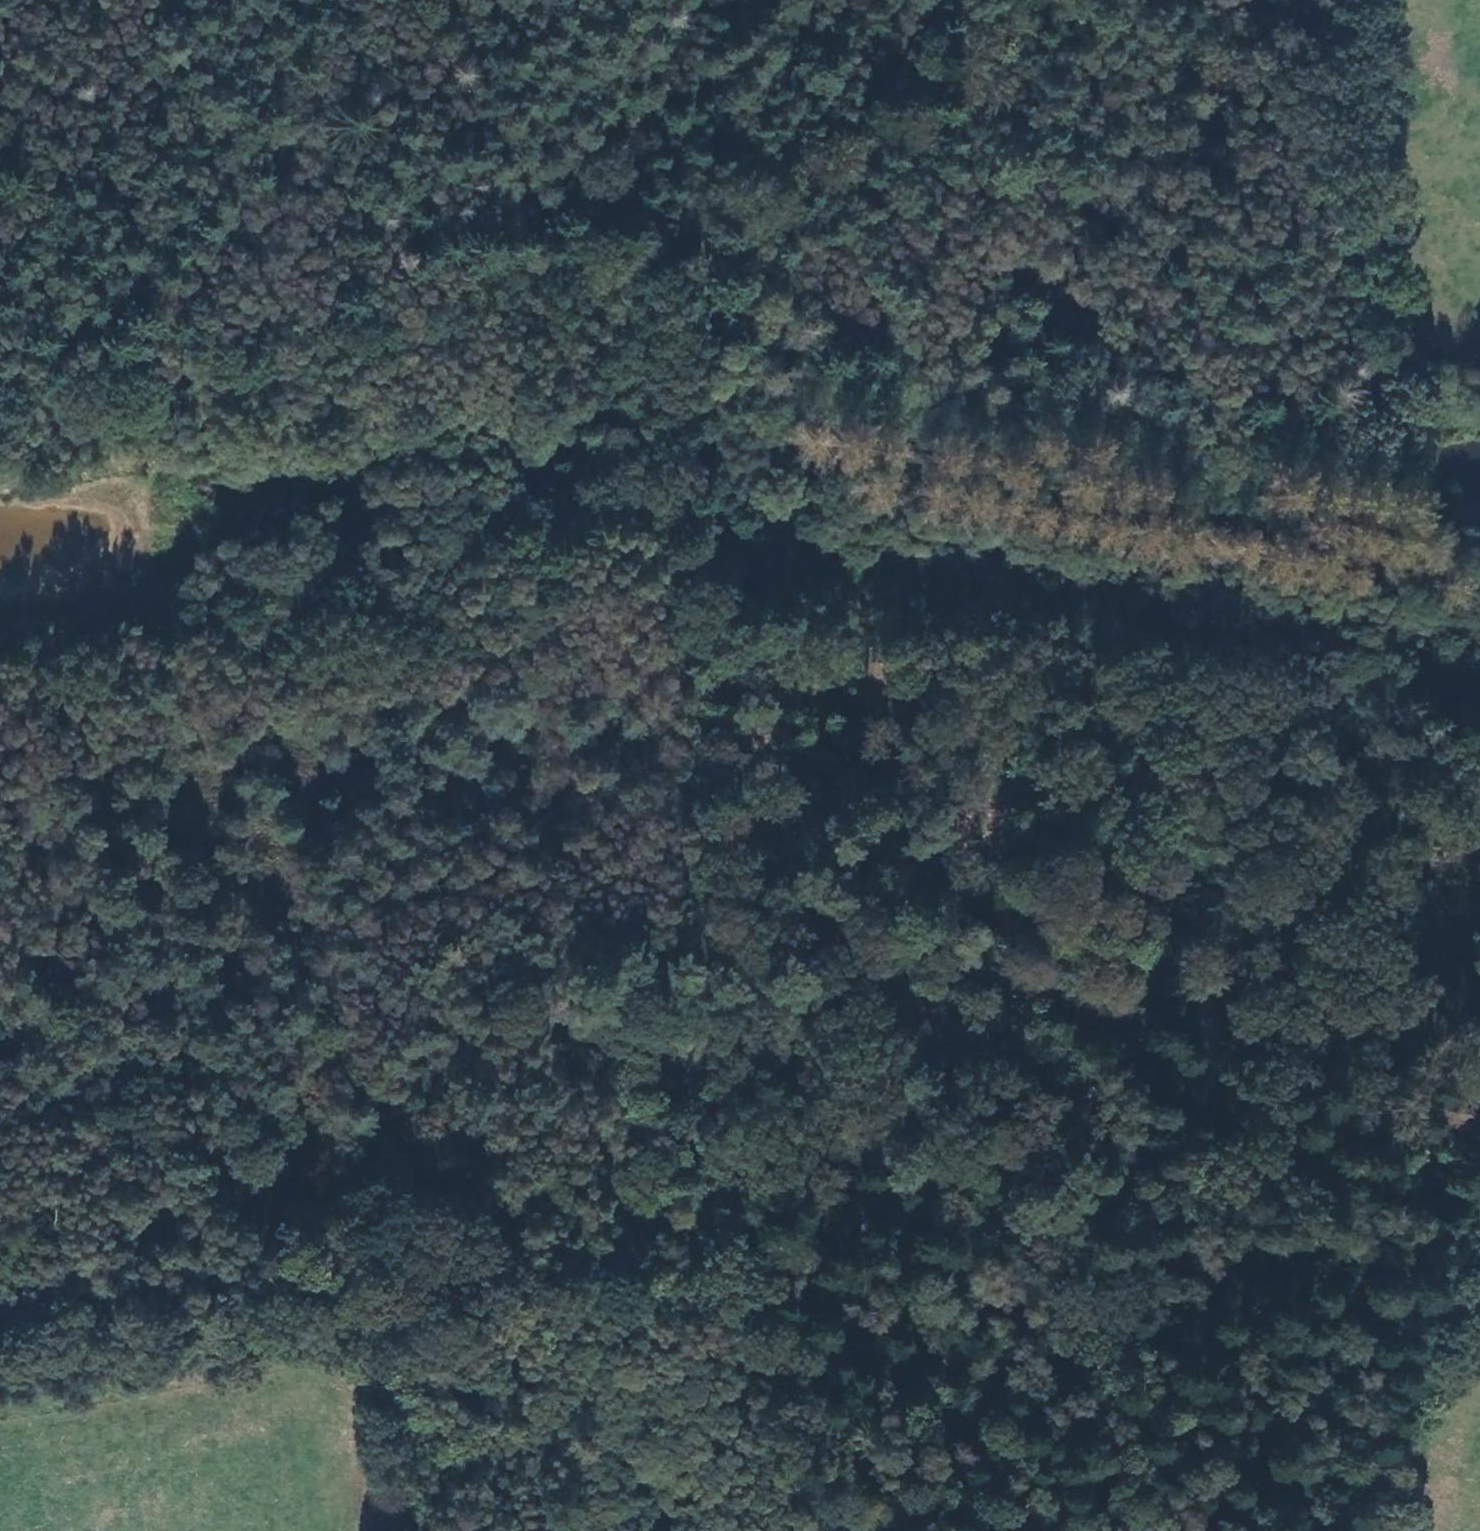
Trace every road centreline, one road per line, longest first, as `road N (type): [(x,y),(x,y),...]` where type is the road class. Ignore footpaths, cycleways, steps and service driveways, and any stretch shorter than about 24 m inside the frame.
road 1 (track): [(625,0),(505,208),(899,461),(878,740),(993,945)]

